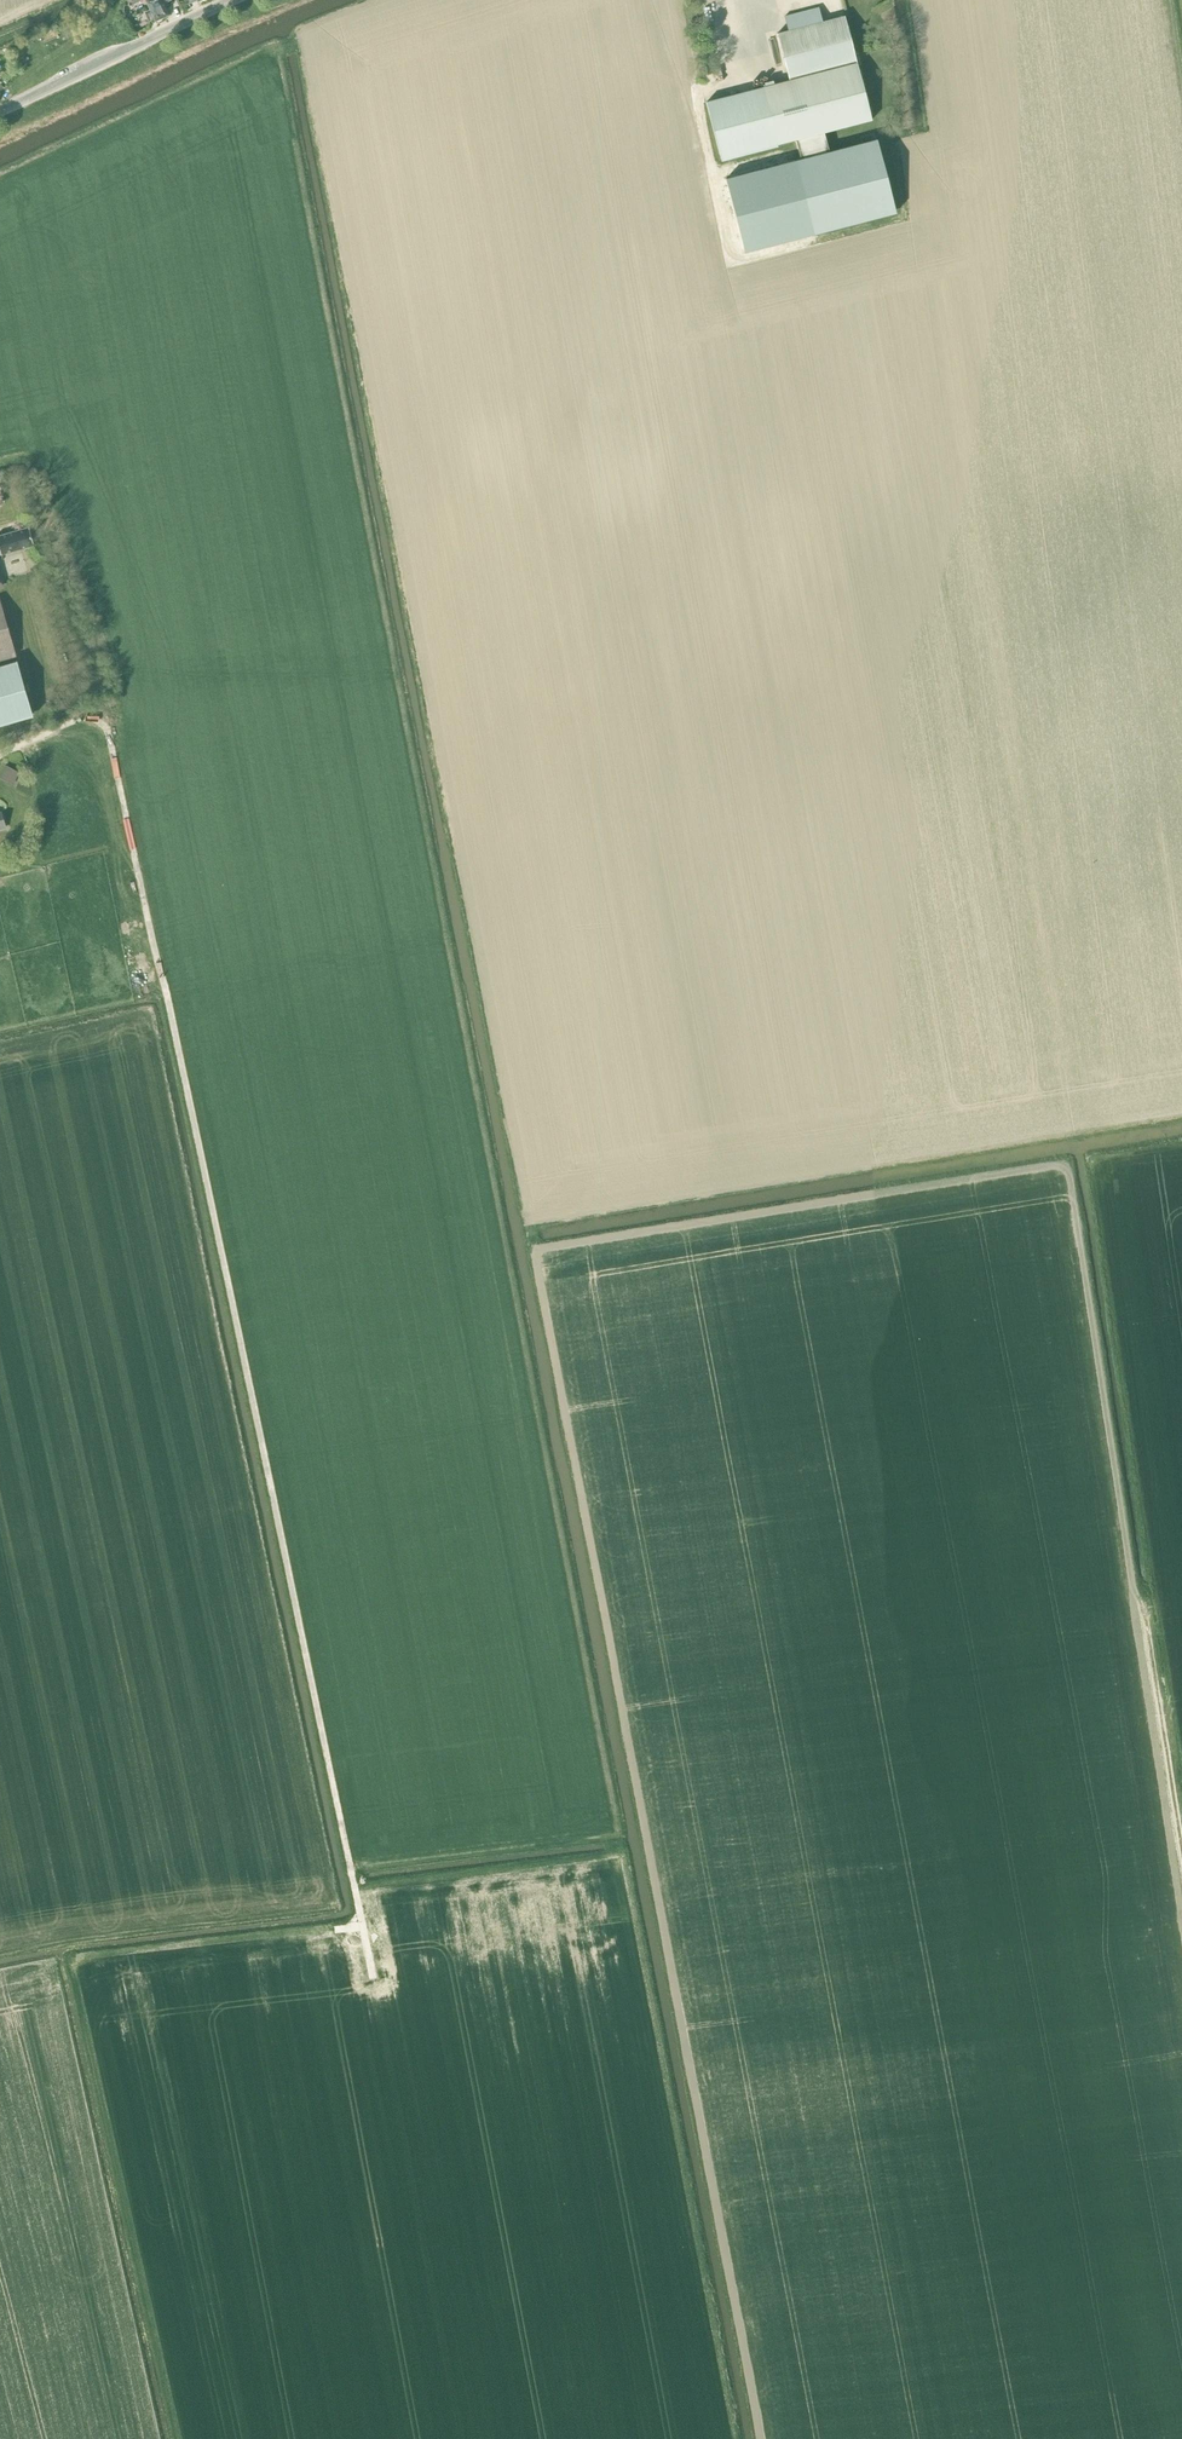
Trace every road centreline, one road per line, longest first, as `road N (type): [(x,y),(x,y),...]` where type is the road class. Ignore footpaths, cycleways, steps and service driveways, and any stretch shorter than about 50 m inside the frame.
road 1 (tertiary): [(0,110),(233,0)]

